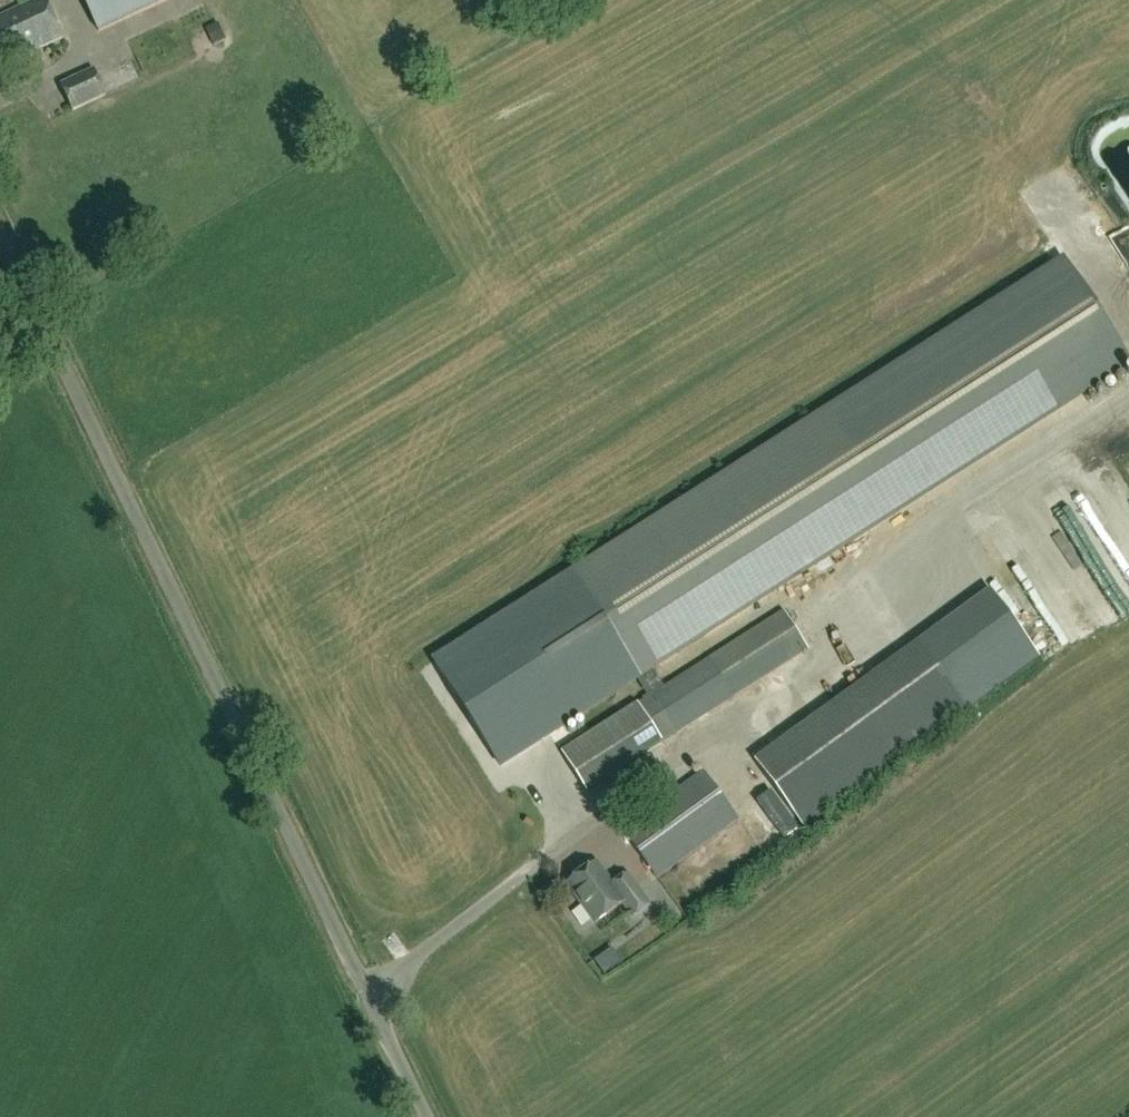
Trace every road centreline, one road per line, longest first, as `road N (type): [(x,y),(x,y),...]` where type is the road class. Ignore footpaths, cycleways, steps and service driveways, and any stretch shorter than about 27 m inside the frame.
road 1 (unclassified): [(427,1116),(0,234)]

